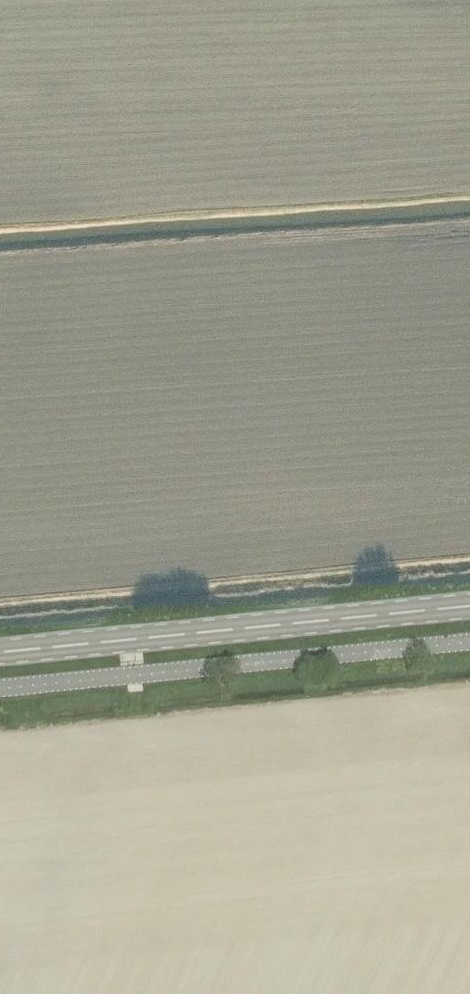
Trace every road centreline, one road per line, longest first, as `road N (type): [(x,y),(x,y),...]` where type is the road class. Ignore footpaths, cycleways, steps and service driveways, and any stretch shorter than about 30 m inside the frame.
road 1 (secondary): [(0,652),(469,605)]

